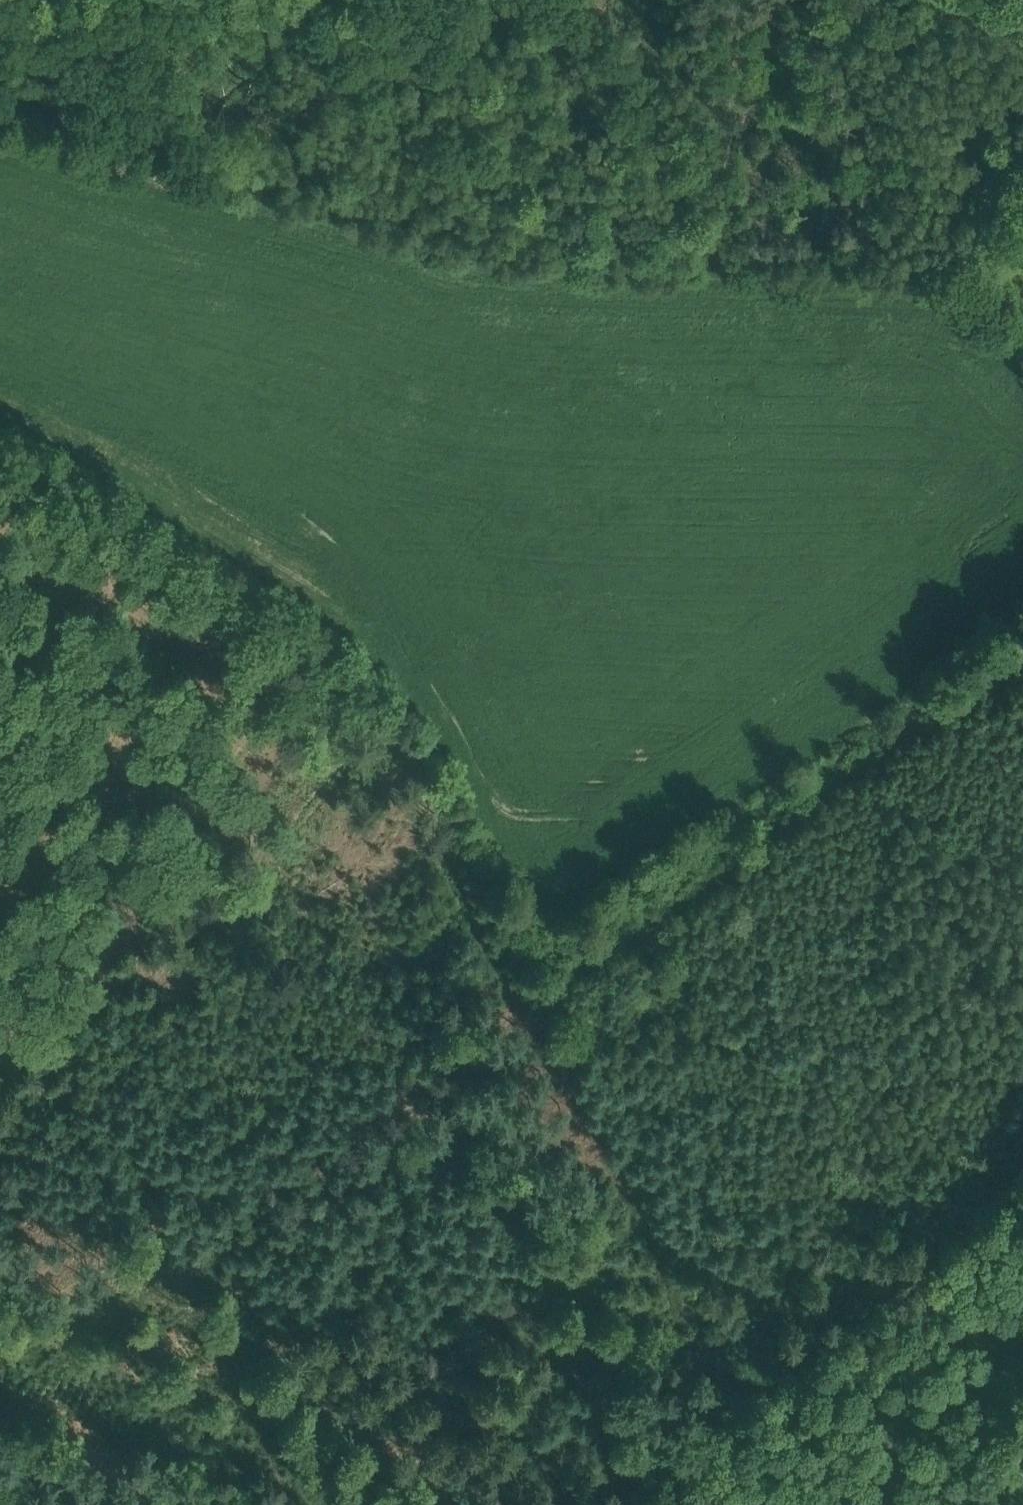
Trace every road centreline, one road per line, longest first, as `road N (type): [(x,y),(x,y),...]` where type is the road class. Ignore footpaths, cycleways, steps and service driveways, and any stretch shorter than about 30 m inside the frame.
road 1 (track): [(672,1504),(691,1481),(699,1442),(736,1403),(877,1307),(1022,1172)]
road 2 (track): [(478,1085),(736,1403)]

